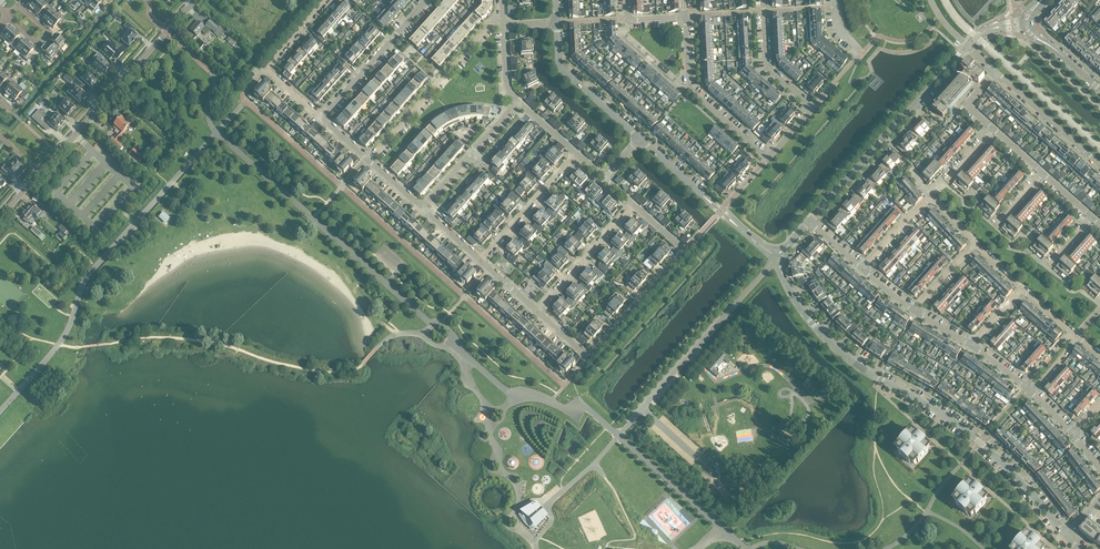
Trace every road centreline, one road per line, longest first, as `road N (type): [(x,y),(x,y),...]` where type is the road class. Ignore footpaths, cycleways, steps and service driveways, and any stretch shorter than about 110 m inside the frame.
road 1 (residential): [(1065,536),(1004,463),(950,416),(839,351),(797,303),(774,259)]
road 2 (residential): [(763,0),(767,66),(813,108),(767,159),(690,89),(685,16)]
road 3 (residential): [(538,311),(589,357),(684,251),(633,204)]
road 4 (unclassified): [(810,221),(968,45)]
road 5 (unclassified): [(618,435),(774,259)]
road 6 (tertiary): [(41,173),(196,0)]
road 7 (residential): [(368,159),(489,25),(503,25)]
road 8 (residential): [(774,259),(641,139)]
road 9 (residential): [(862,269),(932,196),(976,243)]
road 10 (residential): [(325,118),(427,0)]
road 11 (residential): [(641,139),(561,68),(557,22)]
road 12 (residential): [(576,153),(481,260)]
road 13 (residential): [(538,311),(633,204)]
road 14 (unclassified): [(1099,165),(997,72)]
road 15 (residential): [(423,204),(514,102)]

